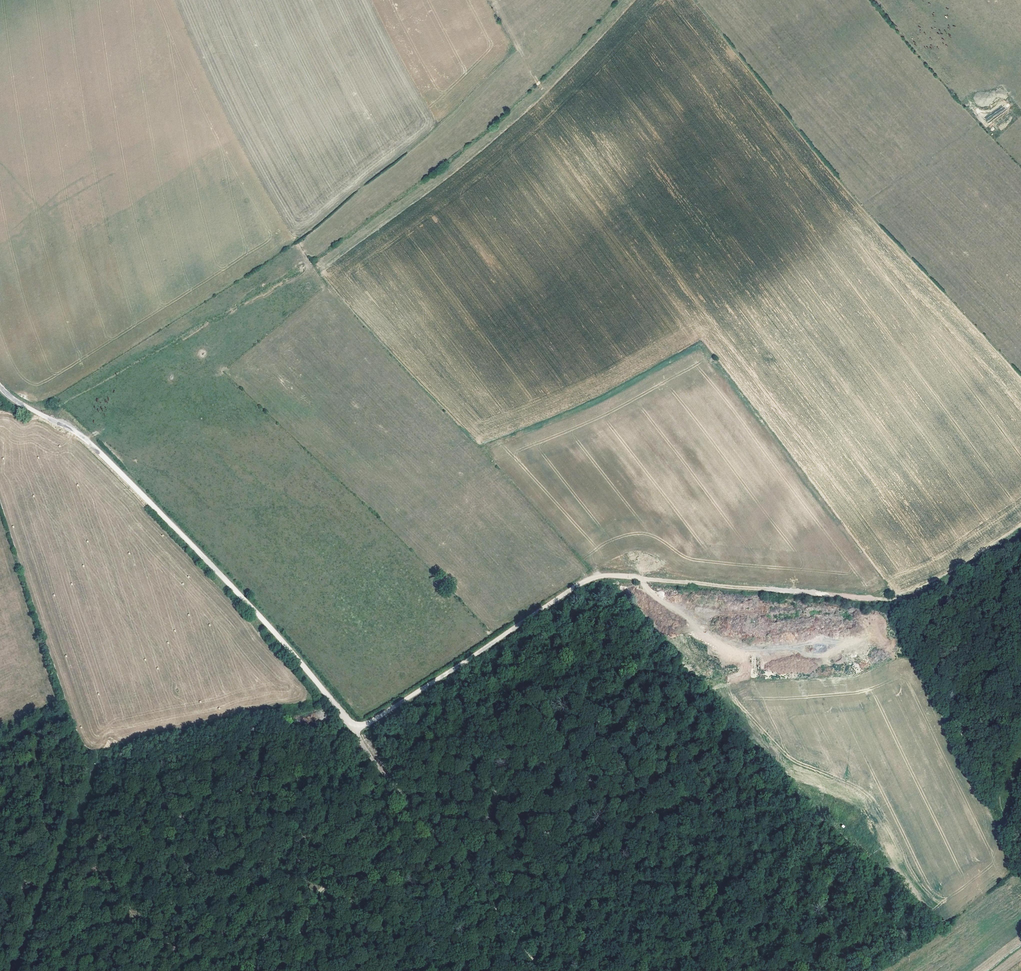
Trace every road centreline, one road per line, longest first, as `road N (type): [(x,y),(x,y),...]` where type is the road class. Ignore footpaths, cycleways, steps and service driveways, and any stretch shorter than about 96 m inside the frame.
road 1 (track): [(0,378),(13,399),(62,418),(297,655),(355,727),(595,574),(915,612),(1020,574)]
road 2 (track): [(538,970),(399,791)]

